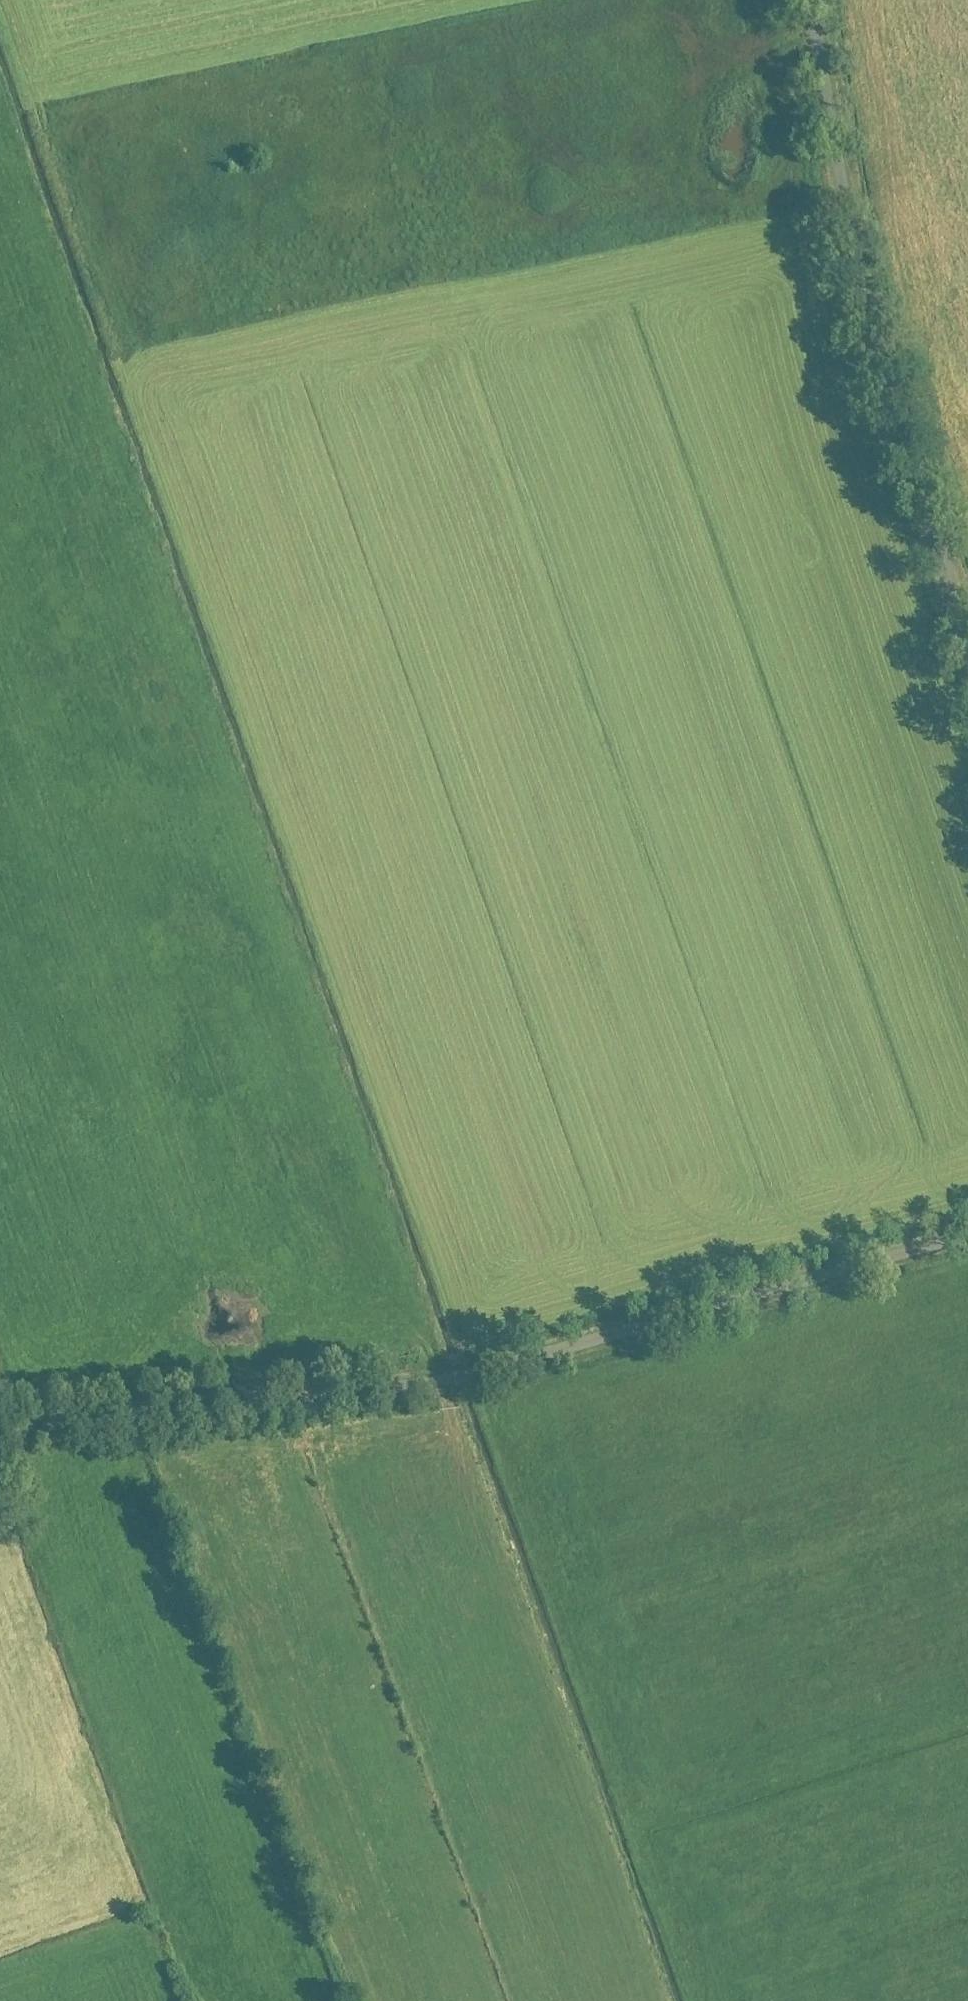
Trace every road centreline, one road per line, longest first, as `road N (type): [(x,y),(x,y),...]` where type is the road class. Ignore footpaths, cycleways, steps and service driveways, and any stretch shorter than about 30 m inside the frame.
road 1 (unclassified): [(0,1433),(423,1387),(967,1235)]
road 2 (unclassified): [(967,642),(858,270),(815,0)]

